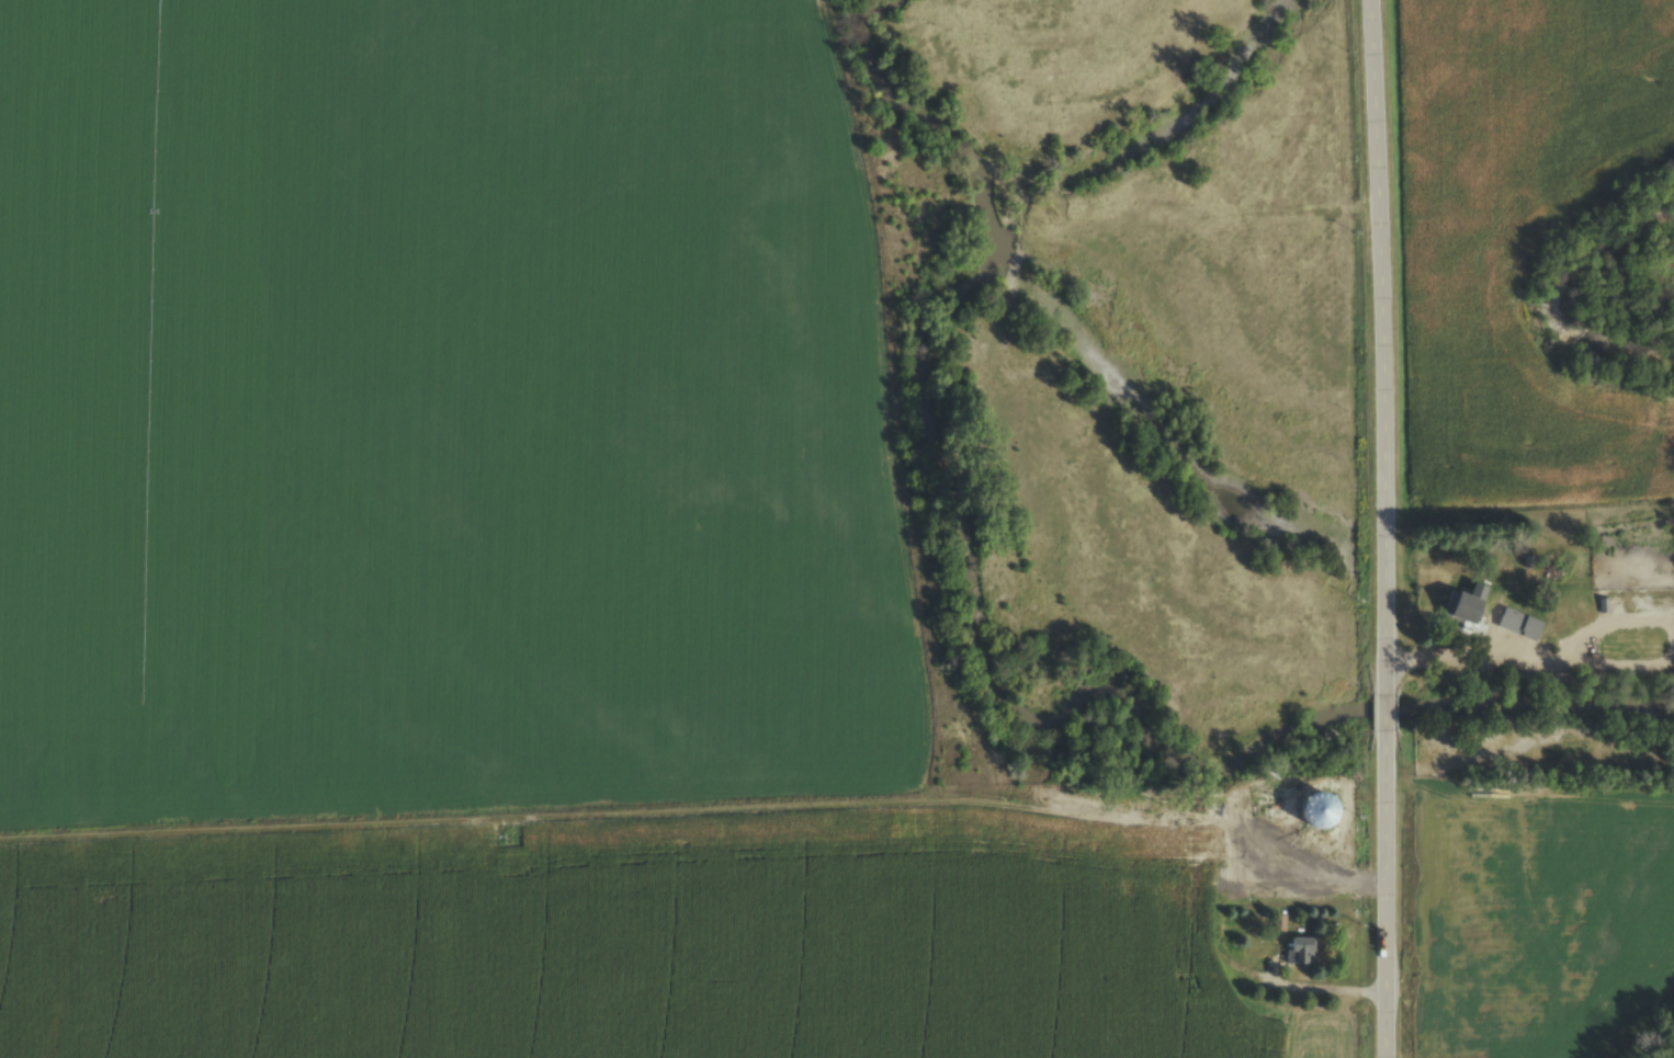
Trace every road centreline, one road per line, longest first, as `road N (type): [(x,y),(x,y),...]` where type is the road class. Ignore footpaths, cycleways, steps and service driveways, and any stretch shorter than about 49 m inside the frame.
road 1 (tertiary): [(1385,694),(1382,216),(1371,0)]
road 2 (tertiary): [(1387,1057),(1385,730)]

